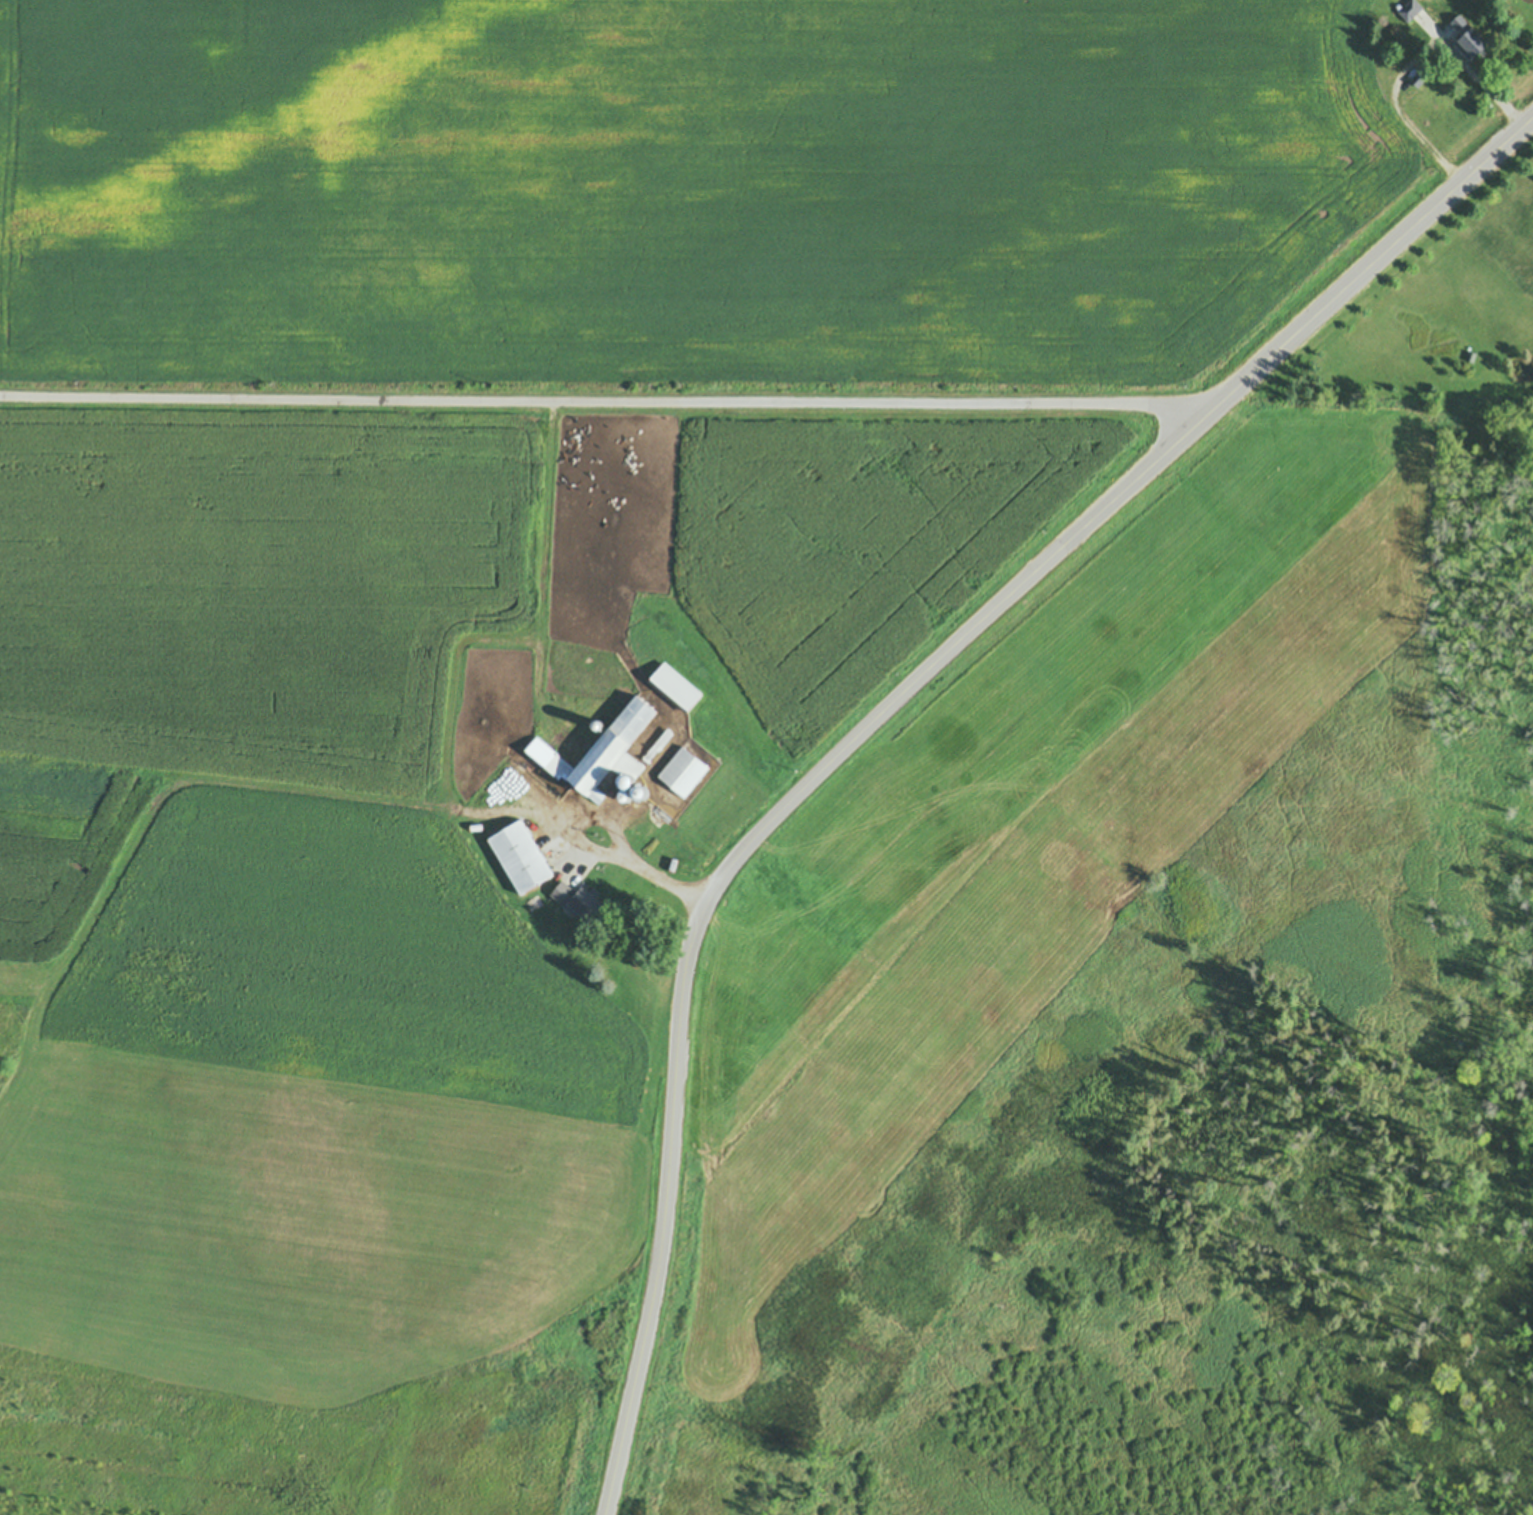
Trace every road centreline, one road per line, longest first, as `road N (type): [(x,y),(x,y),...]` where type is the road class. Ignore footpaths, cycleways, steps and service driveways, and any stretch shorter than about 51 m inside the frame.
road 1 (tertiary): [(605,1514),(664,1226),(684,995),(717,898),(781,813),(1201,422)]
road 2 (residential): [(1201,422),(1187,410),(1156,405),(0,397)]
road 3 (tertiary): [(1201,422),(1532,119)]

